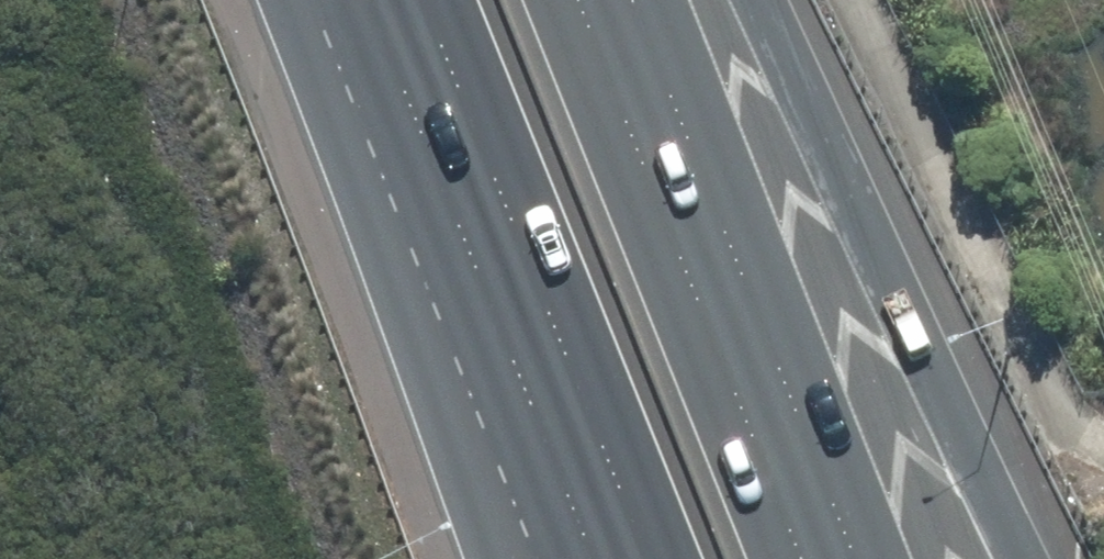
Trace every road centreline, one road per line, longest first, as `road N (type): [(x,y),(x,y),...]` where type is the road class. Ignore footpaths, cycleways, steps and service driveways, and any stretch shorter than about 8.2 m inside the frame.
road 1 (motorway): [(659,0),(957,440),(1016,558)]
road 2 (motorway): [(643,558),(417,0)]
road 3 (motorway): [(588,0),(810,558)]
road 4 (motorway): [(513,558),(379,0)]

